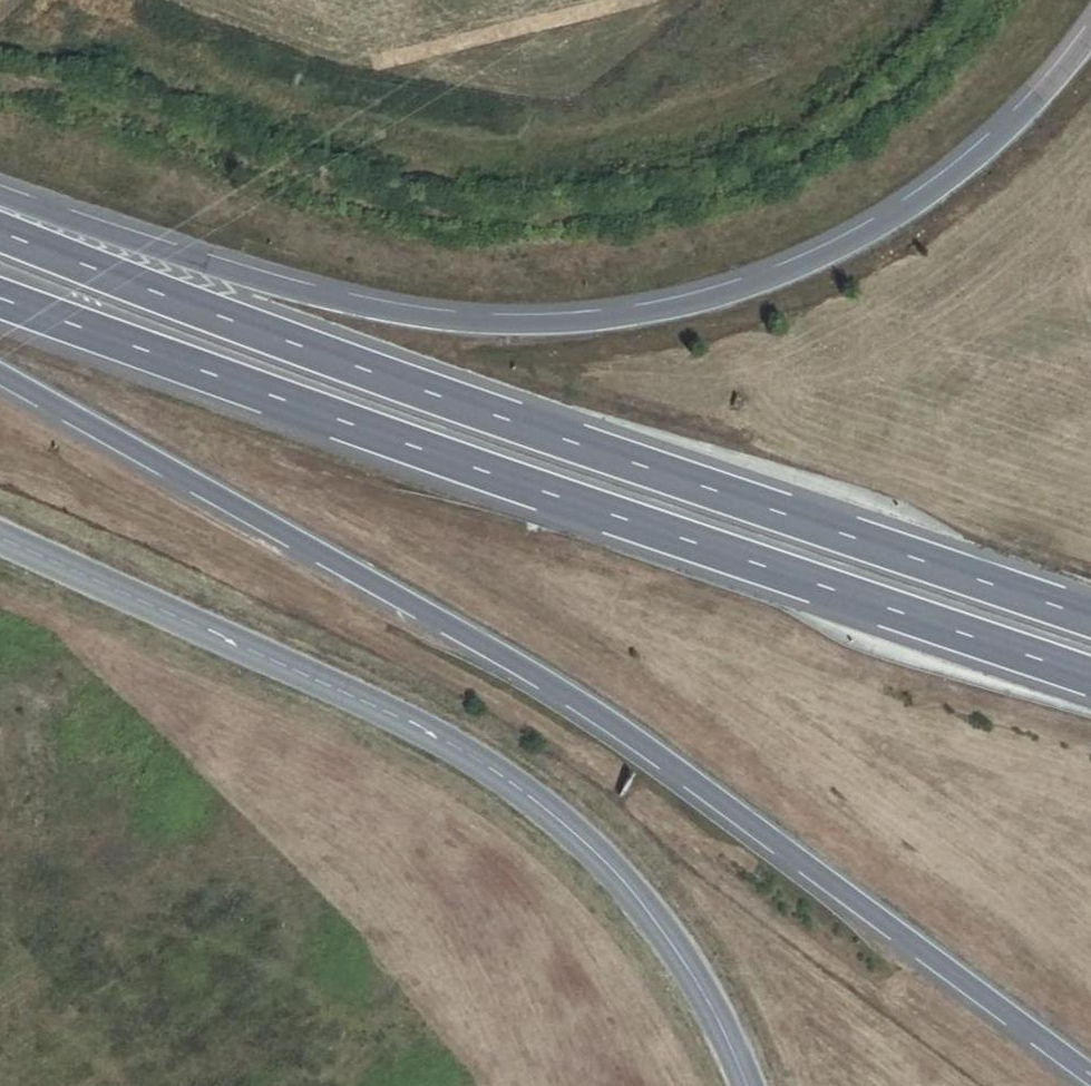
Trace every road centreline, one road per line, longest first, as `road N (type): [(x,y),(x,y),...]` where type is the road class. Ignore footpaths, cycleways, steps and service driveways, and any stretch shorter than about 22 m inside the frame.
road 1 (motorway): [(0,371),(587,705),(1090,1075)]
road 2 (motorway): [(1090,15),(1011,115),(882,218),(787,264),(618,314),(460,324),(372,310),(0,212)]
road 3 (motorway): [(1090,618),(211,315),(0,232)]
road 4 (motorway): [(0,298),(1090,677)]
road 5 (tertiary): [(736,1085),(638,916),(527,803),(440,745),(0,535)]

